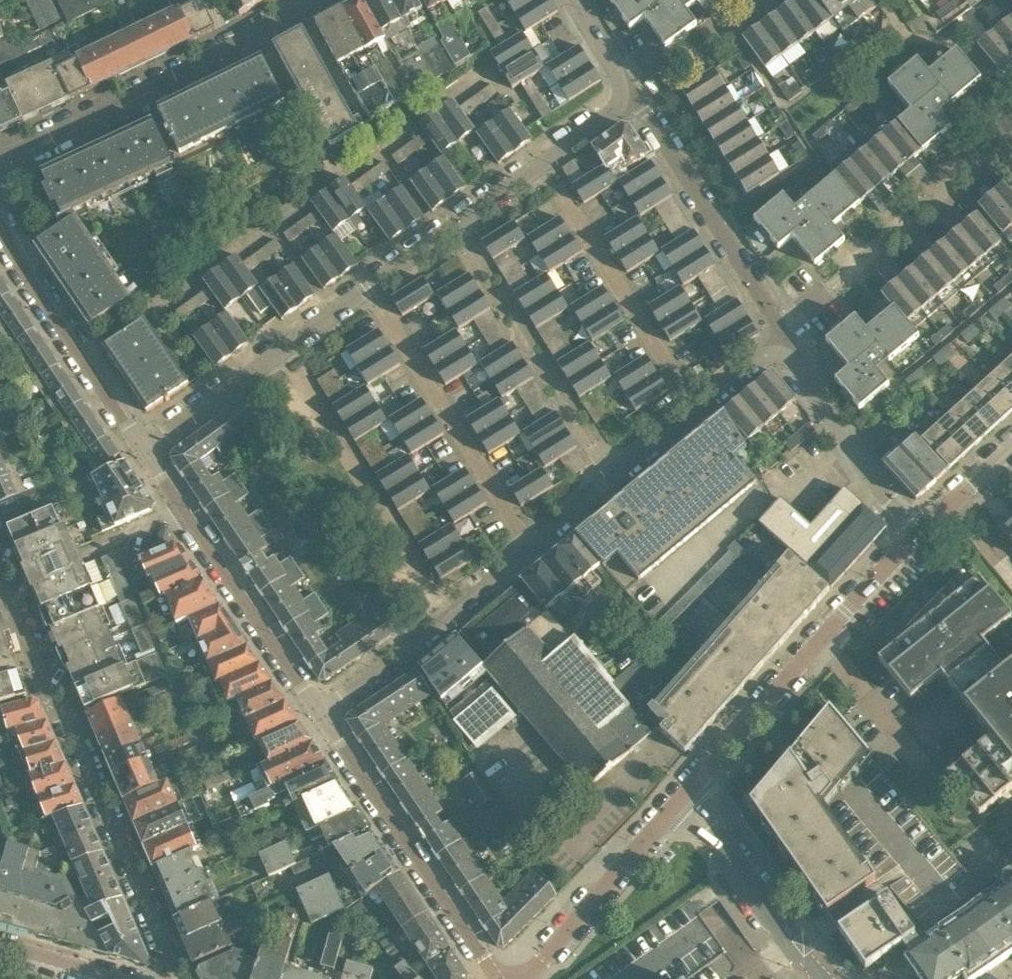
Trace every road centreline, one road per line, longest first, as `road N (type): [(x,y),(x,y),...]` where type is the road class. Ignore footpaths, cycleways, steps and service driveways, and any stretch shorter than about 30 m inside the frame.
road 1 (residential): [(0,573),(179,978)]
road 2 (residential): [(684,793),(922,530)]
road 3 (residential): [(0,161),(296,13)]
road 4 (residential): [(321,710),(501,978)]
road 5 (residential): [(535,555),(372,287)]
road 6 (residential): [(696,410),(544,164)]
road 7 (residential): [(782,339),(639,96)]
road 8 (residential): [(142,450),(372,287)]
road 9 (residential): [(535,555),(321,710)]
road 10 (residential): [(0,229),(142,450)]
road 11 (residential): [(525,978),(684,793)]
road 12 (residential): [(782,339),(863,470),(922,530)]
road 13 (residential): [(186,517),(321,710)]
road 14 (residential): [(684,793),(820,978)]
road 15 (residential): [(696,410),(535,555)]
road 16 (residential): [(372,287),(544,164)]
road 17 (residential): [(123,978),(0,944)]
road 18 (residential): [(922,530),(1011,447)]

